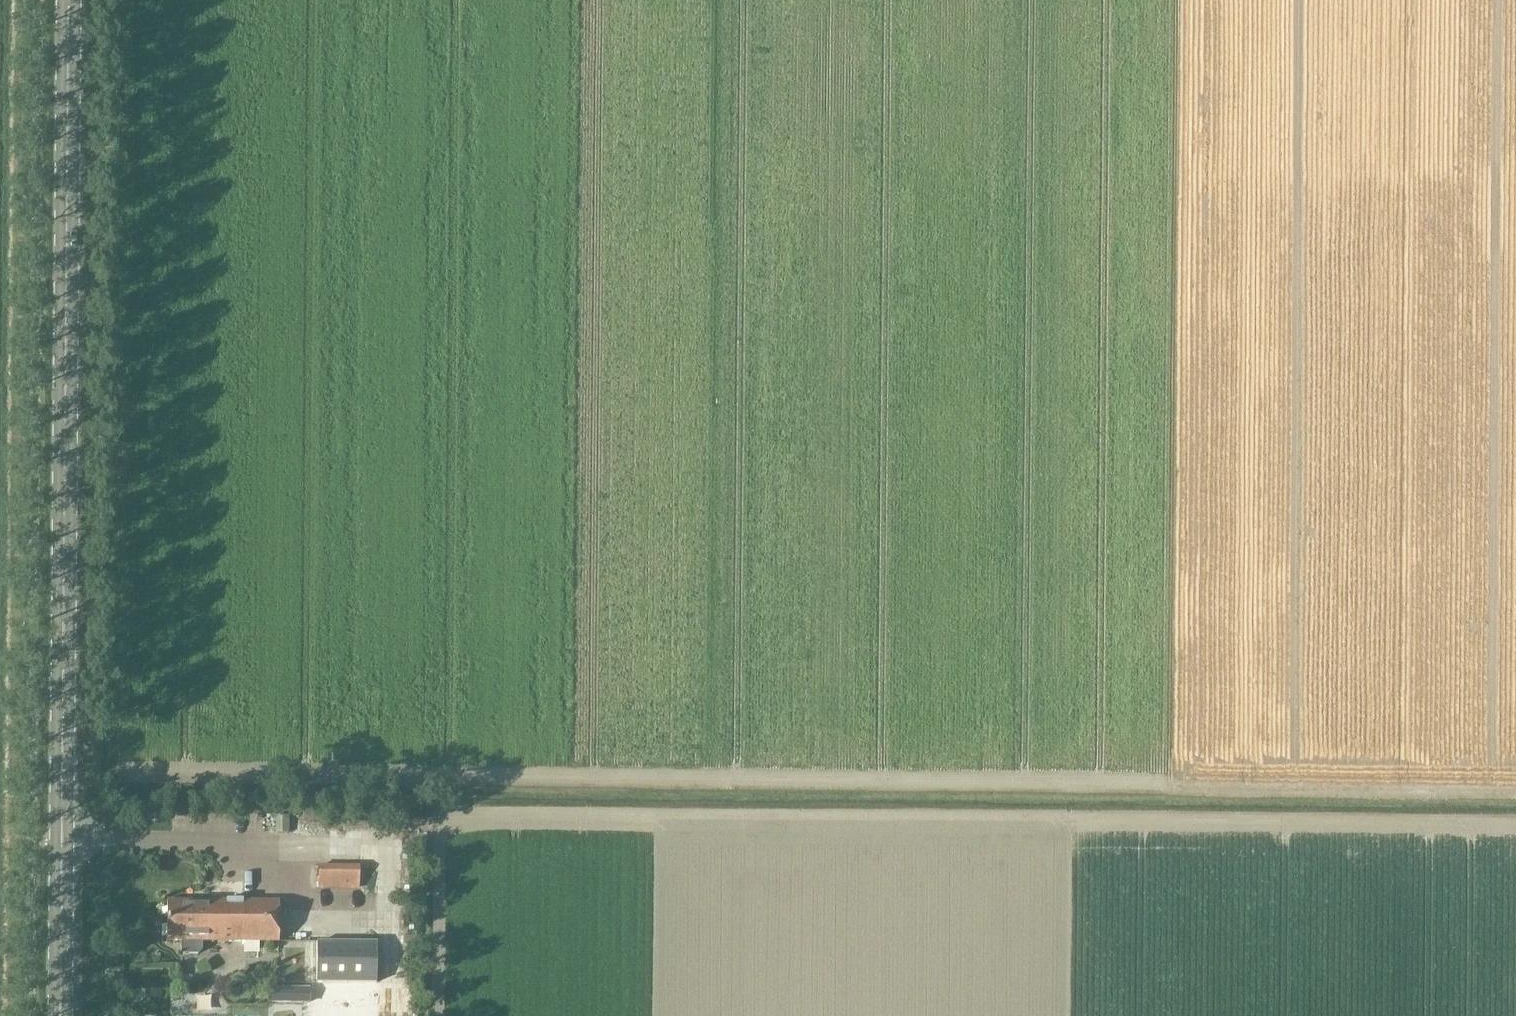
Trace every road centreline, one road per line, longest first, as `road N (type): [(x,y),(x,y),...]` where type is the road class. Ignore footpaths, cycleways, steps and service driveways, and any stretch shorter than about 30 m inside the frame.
road 1 (secondary): [(60,1015),(68,0)]

